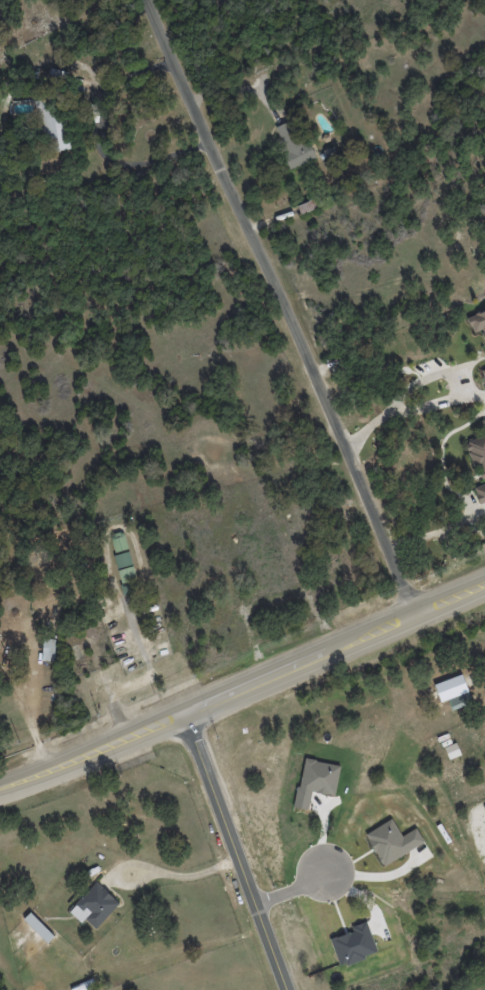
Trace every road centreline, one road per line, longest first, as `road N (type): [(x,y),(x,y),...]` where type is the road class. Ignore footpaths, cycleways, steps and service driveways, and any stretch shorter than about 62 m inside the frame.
road 1 (residential): [(416,615),(144,0)]
road 2 (secondary): [(0,789),(484,585)]
road 3 (residential): [(184,713),(287,989)]

